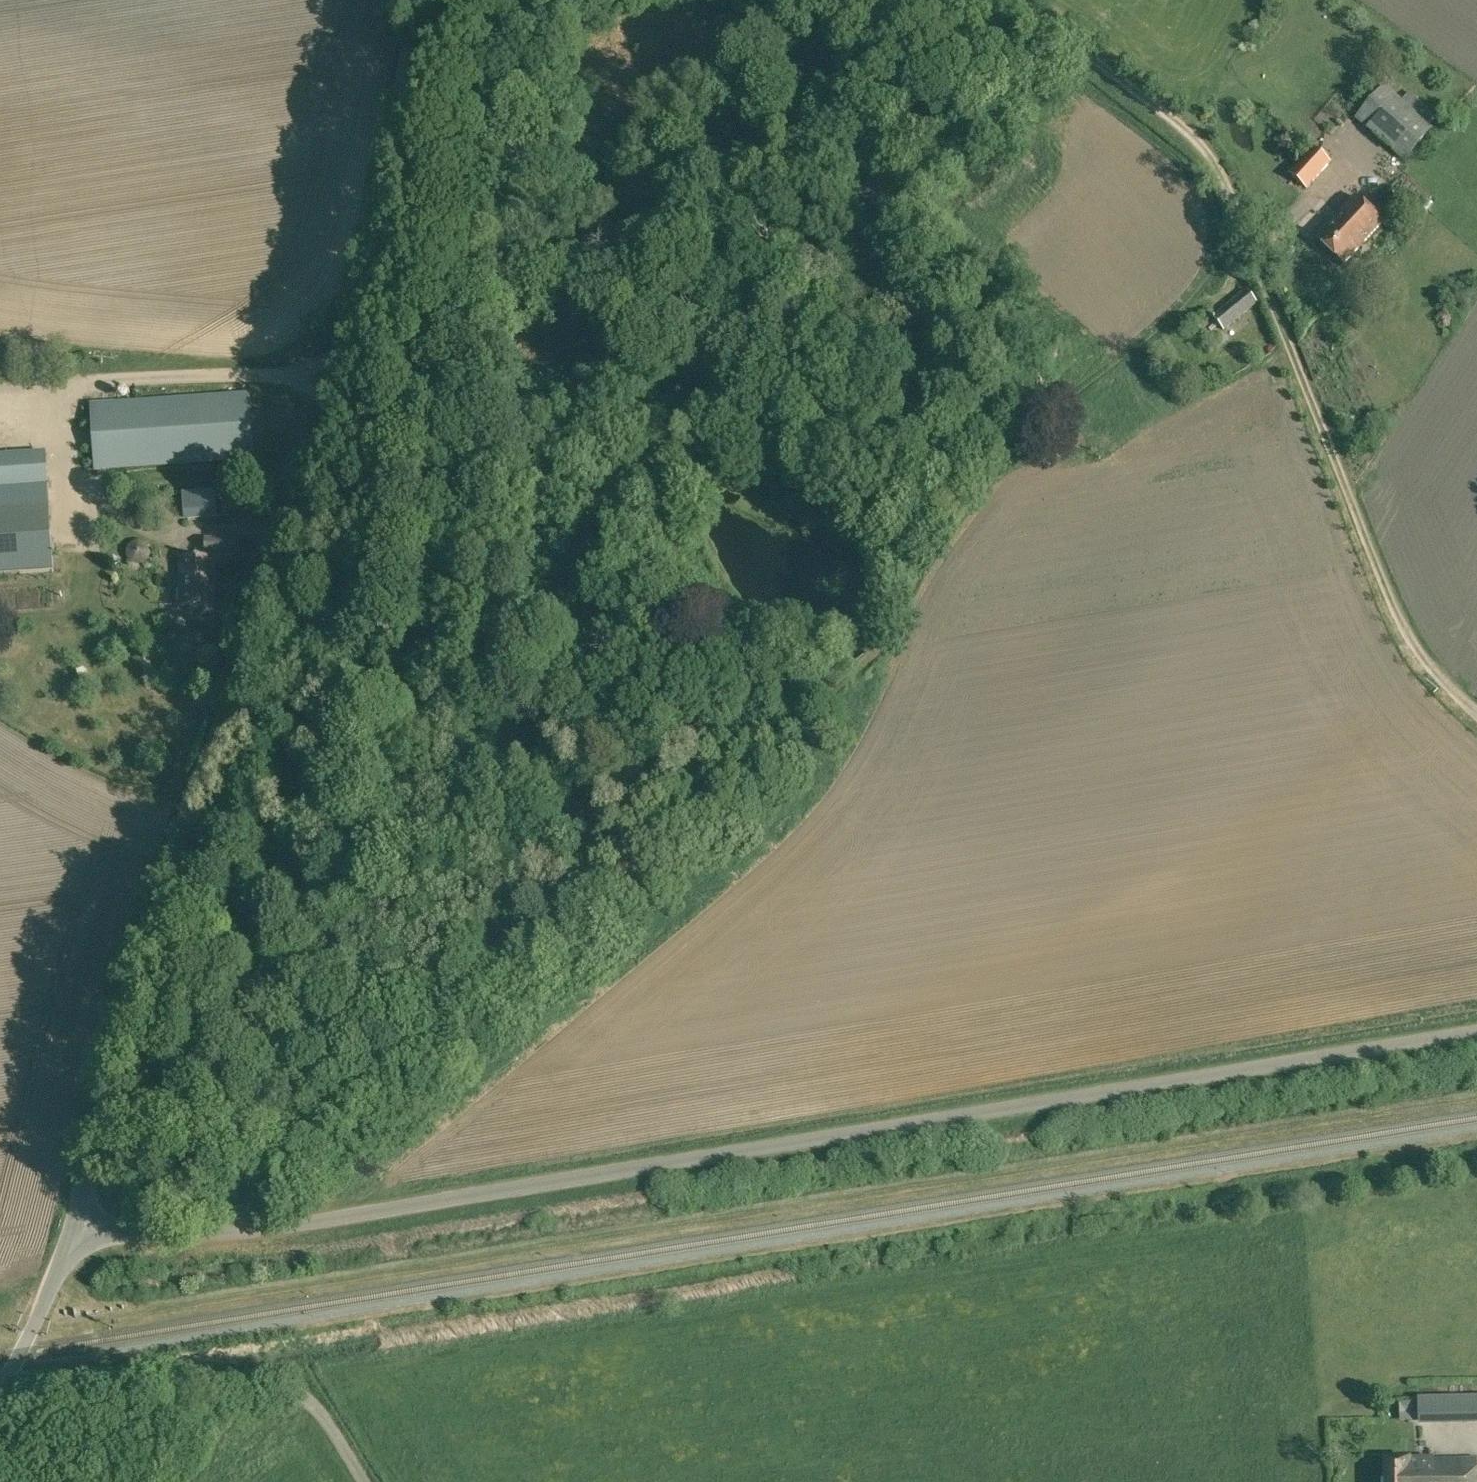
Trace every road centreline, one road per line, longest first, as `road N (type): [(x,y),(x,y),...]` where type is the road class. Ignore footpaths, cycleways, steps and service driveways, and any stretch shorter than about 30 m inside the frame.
road 1 (track): [(196,1234),(271,1182),(829,695),(868,655),(938,537),(1020,445),(1191,293),(1243,231)]
road 2 (unclassified): [(74,1236),(226,1233),(1476,1031)]
road 3 (unclassified): [(74,1236),(126,997),(341,411),(423,0)]
road 4 (track): [(1476,710),(1410,640),(1216,164),(1013,0)]
road 5 (unclassified): [(365,1481),(321,1413),(270,1385),(0,1424)]
road 6 (unclassified): [(0,1385),(74,1236)]

